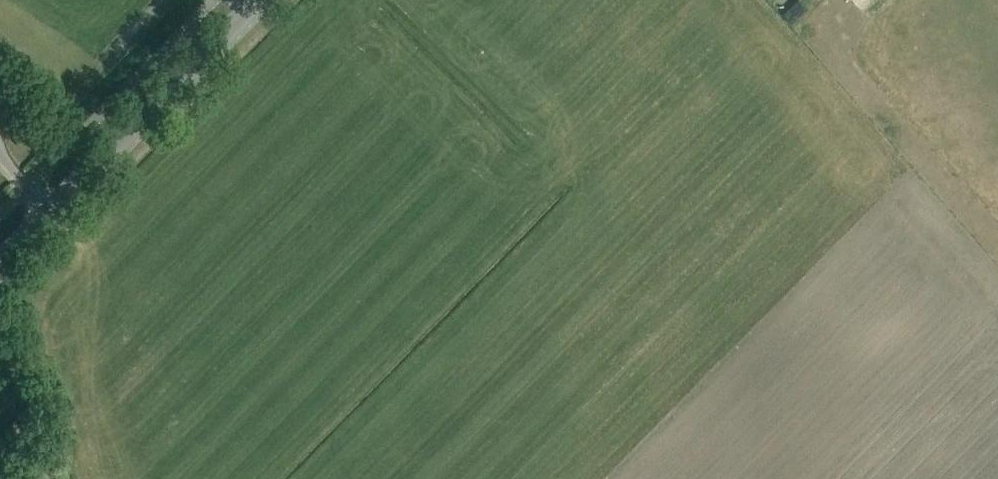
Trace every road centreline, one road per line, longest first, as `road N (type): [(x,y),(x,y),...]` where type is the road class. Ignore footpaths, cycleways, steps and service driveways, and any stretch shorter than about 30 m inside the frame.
road 1 (primary): [(0,265),(264,0)]

